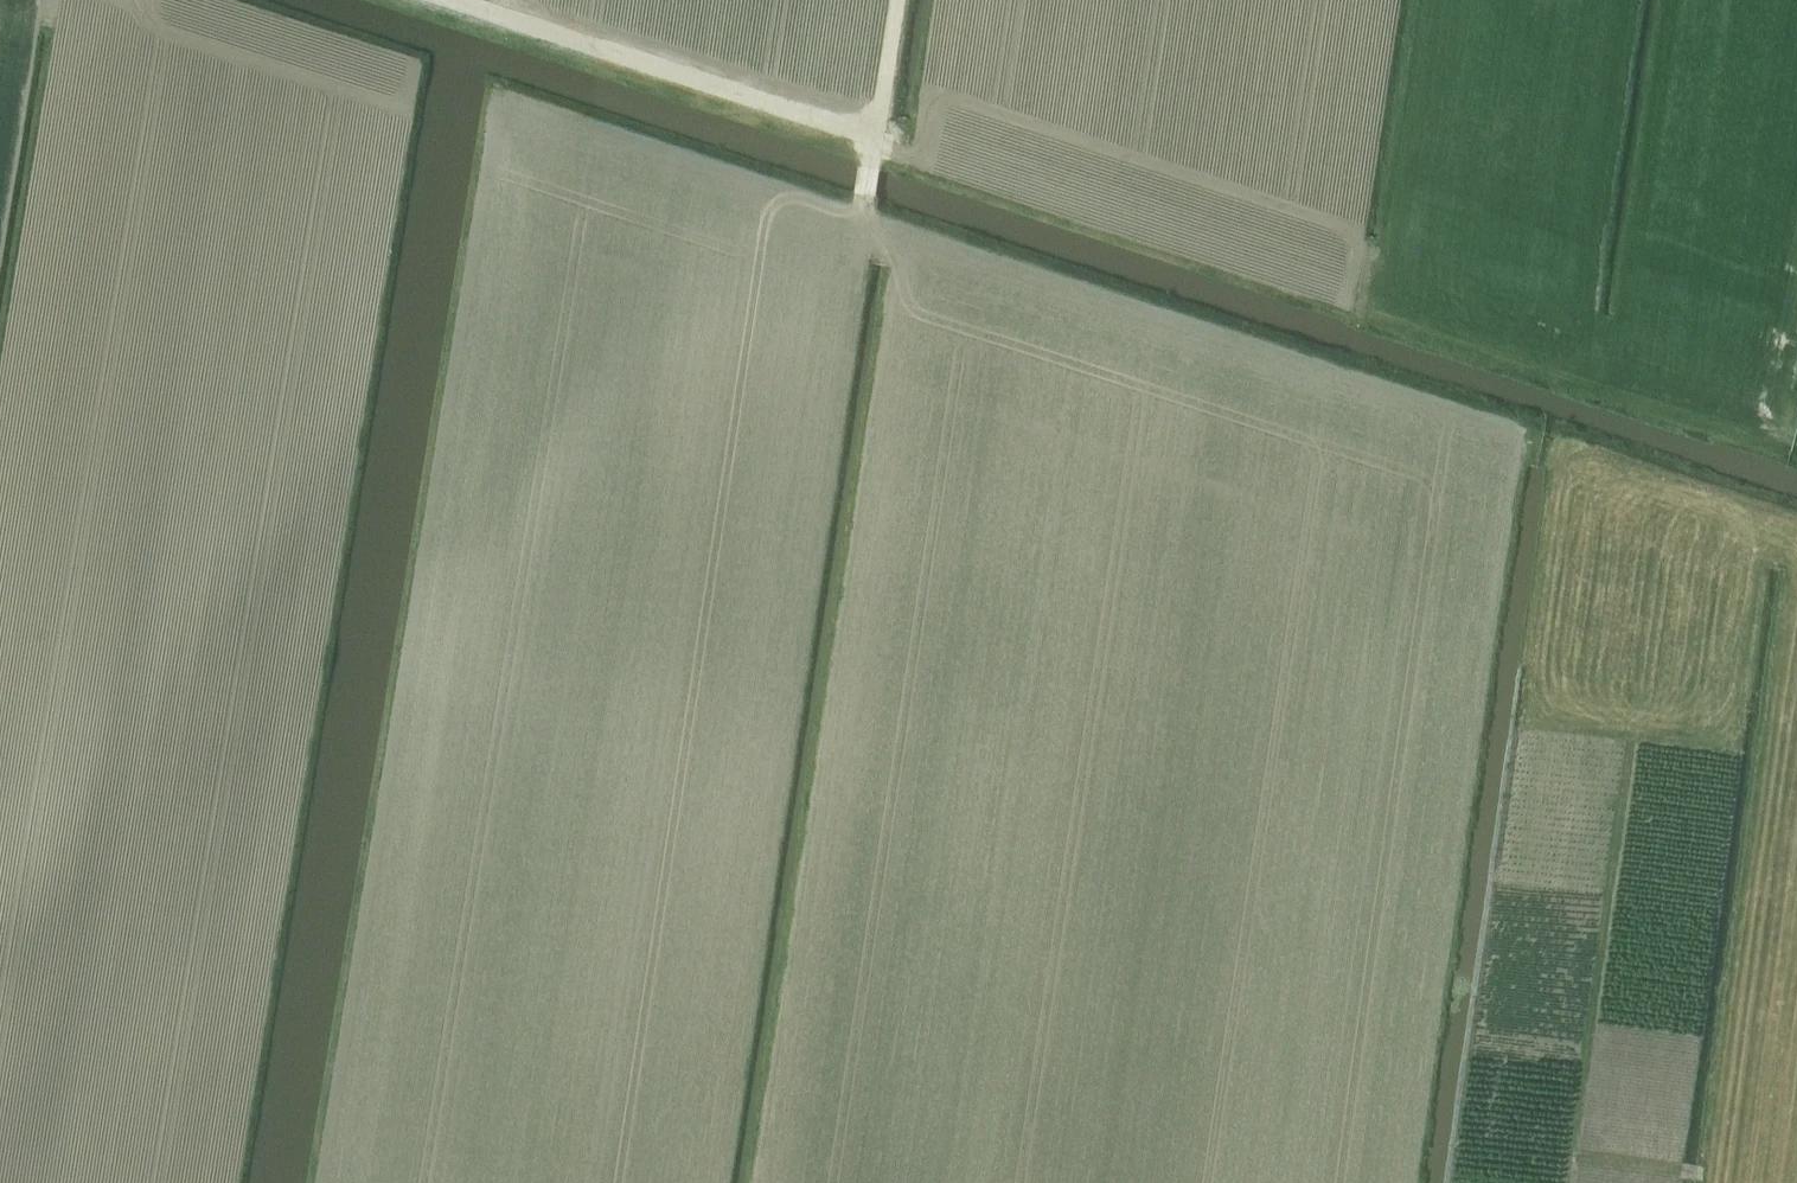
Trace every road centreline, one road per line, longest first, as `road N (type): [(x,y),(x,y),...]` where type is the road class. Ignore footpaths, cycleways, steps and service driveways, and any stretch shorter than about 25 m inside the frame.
road 1 (track): [(447,0),(876,140),(898,0)]
road 2 (track): [(1568,1182),(1631,742)]

